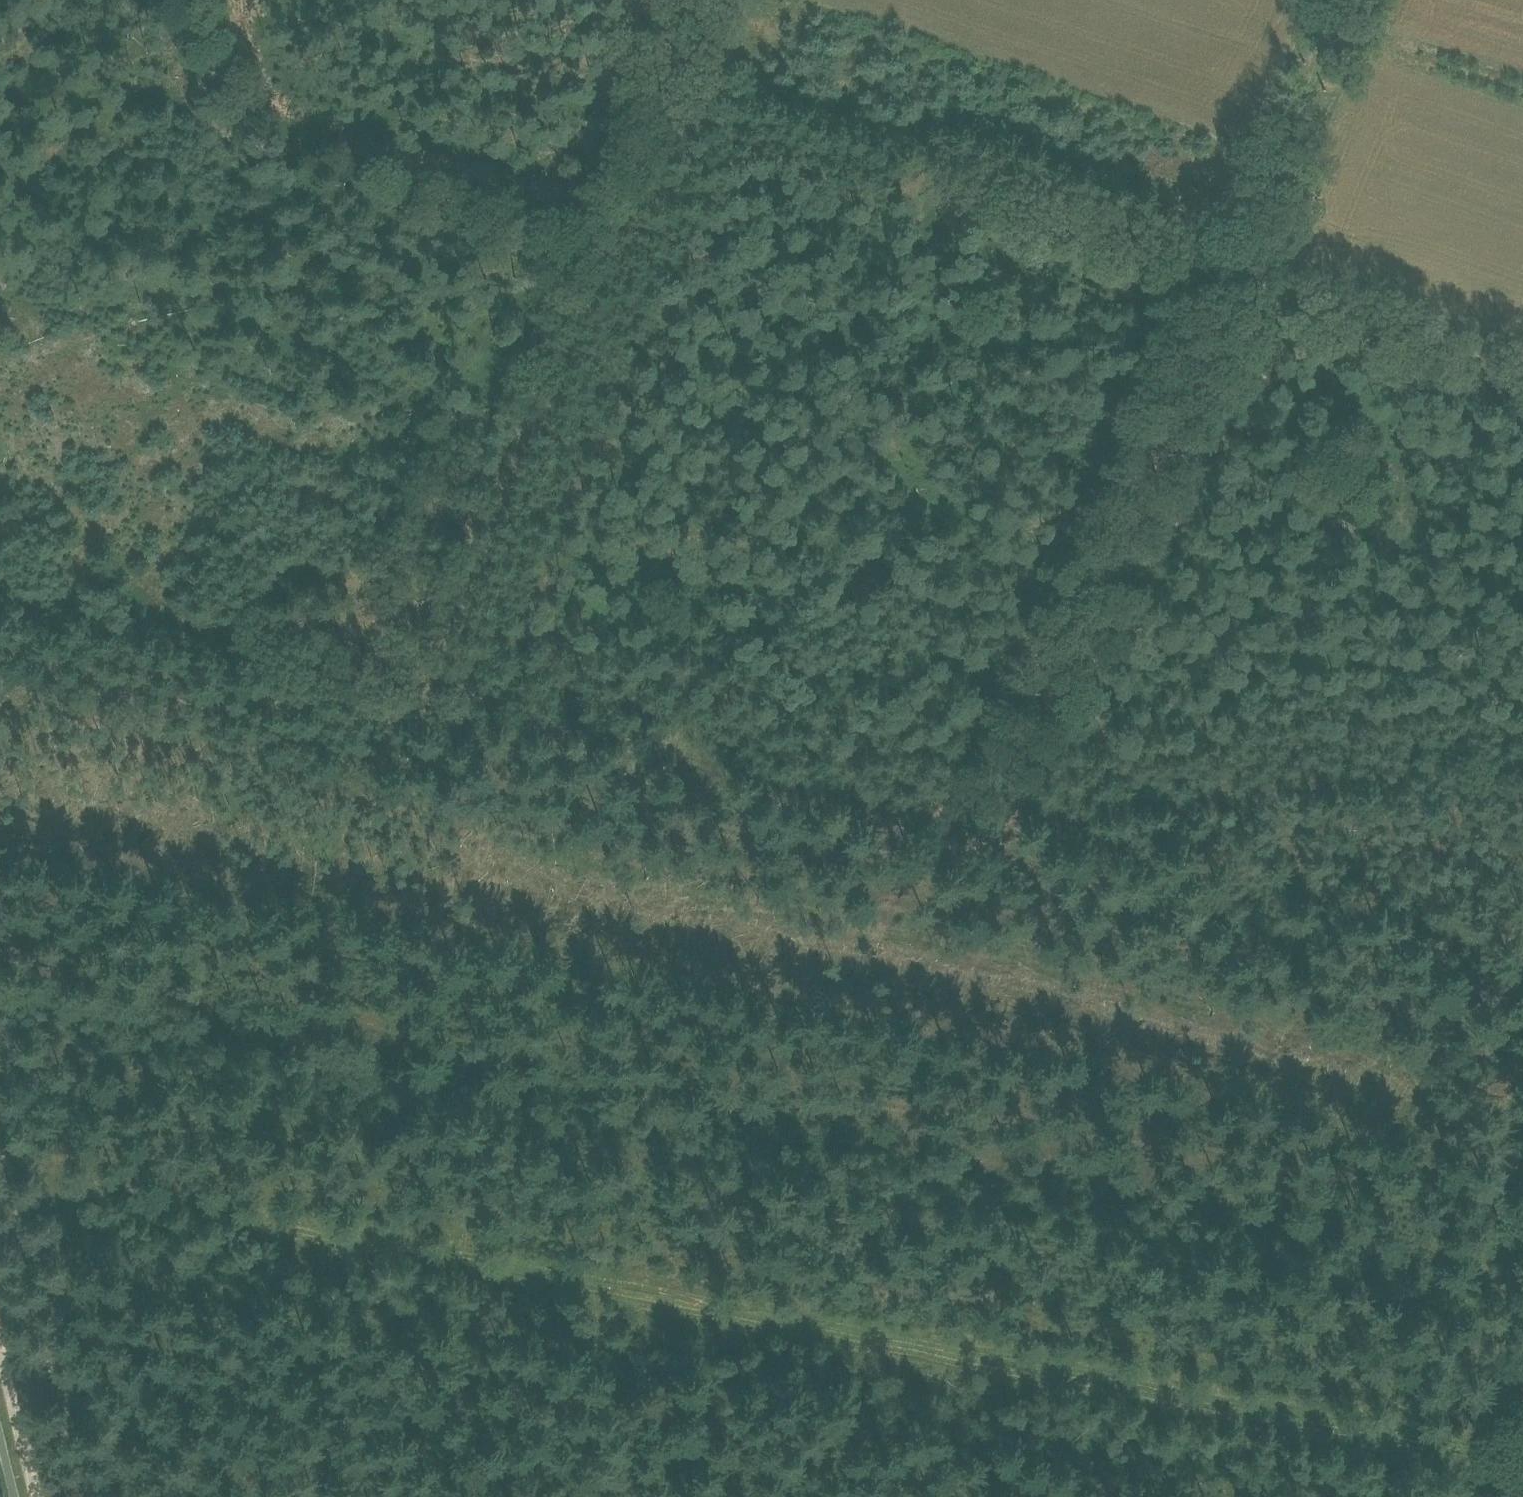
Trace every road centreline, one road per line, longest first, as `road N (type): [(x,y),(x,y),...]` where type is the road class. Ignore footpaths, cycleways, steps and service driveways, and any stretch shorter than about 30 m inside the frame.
road 1 (track): [(37,1496),(0,1346)]

